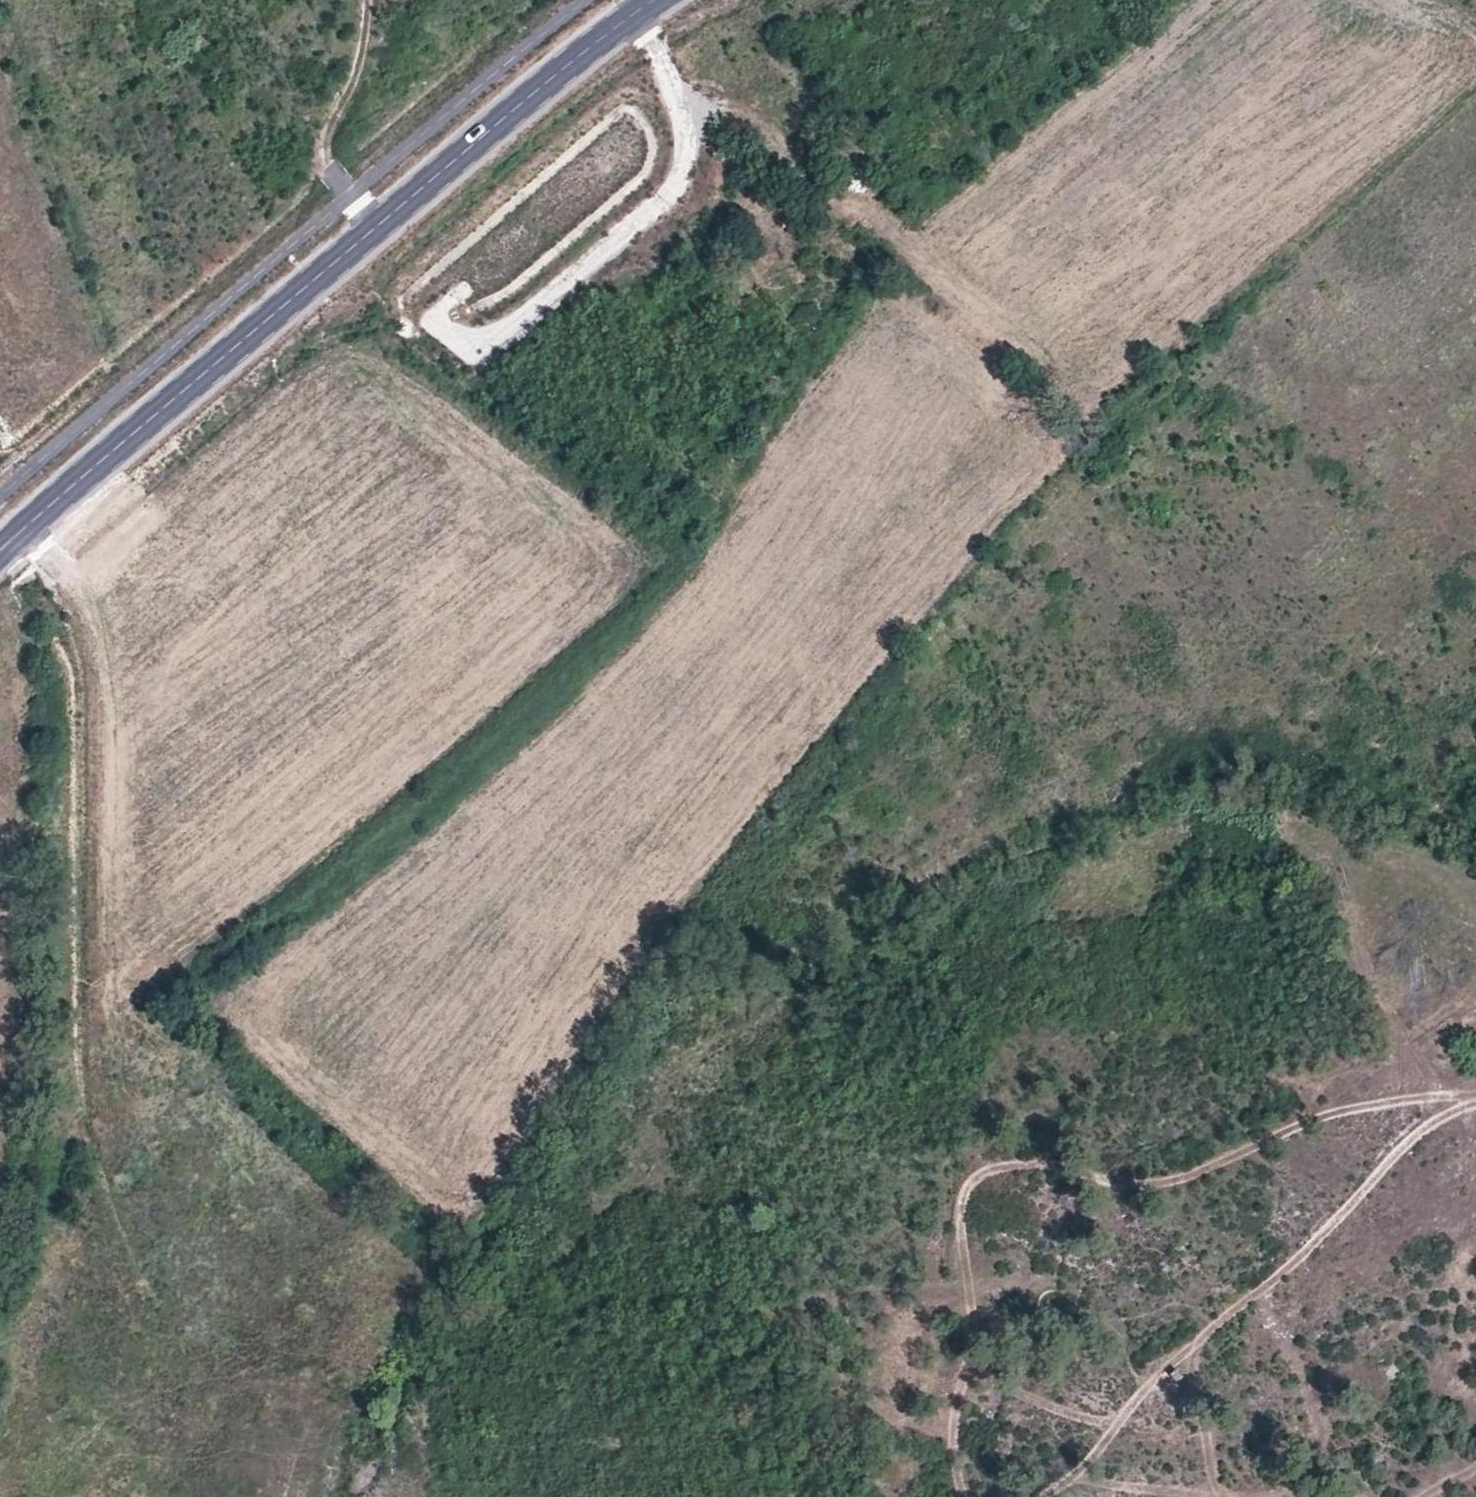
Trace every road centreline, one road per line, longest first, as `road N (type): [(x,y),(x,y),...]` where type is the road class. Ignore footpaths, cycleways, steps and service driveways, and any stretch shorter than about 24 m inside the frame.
road 1 (tertiary): [(0,551),(654,0)]

